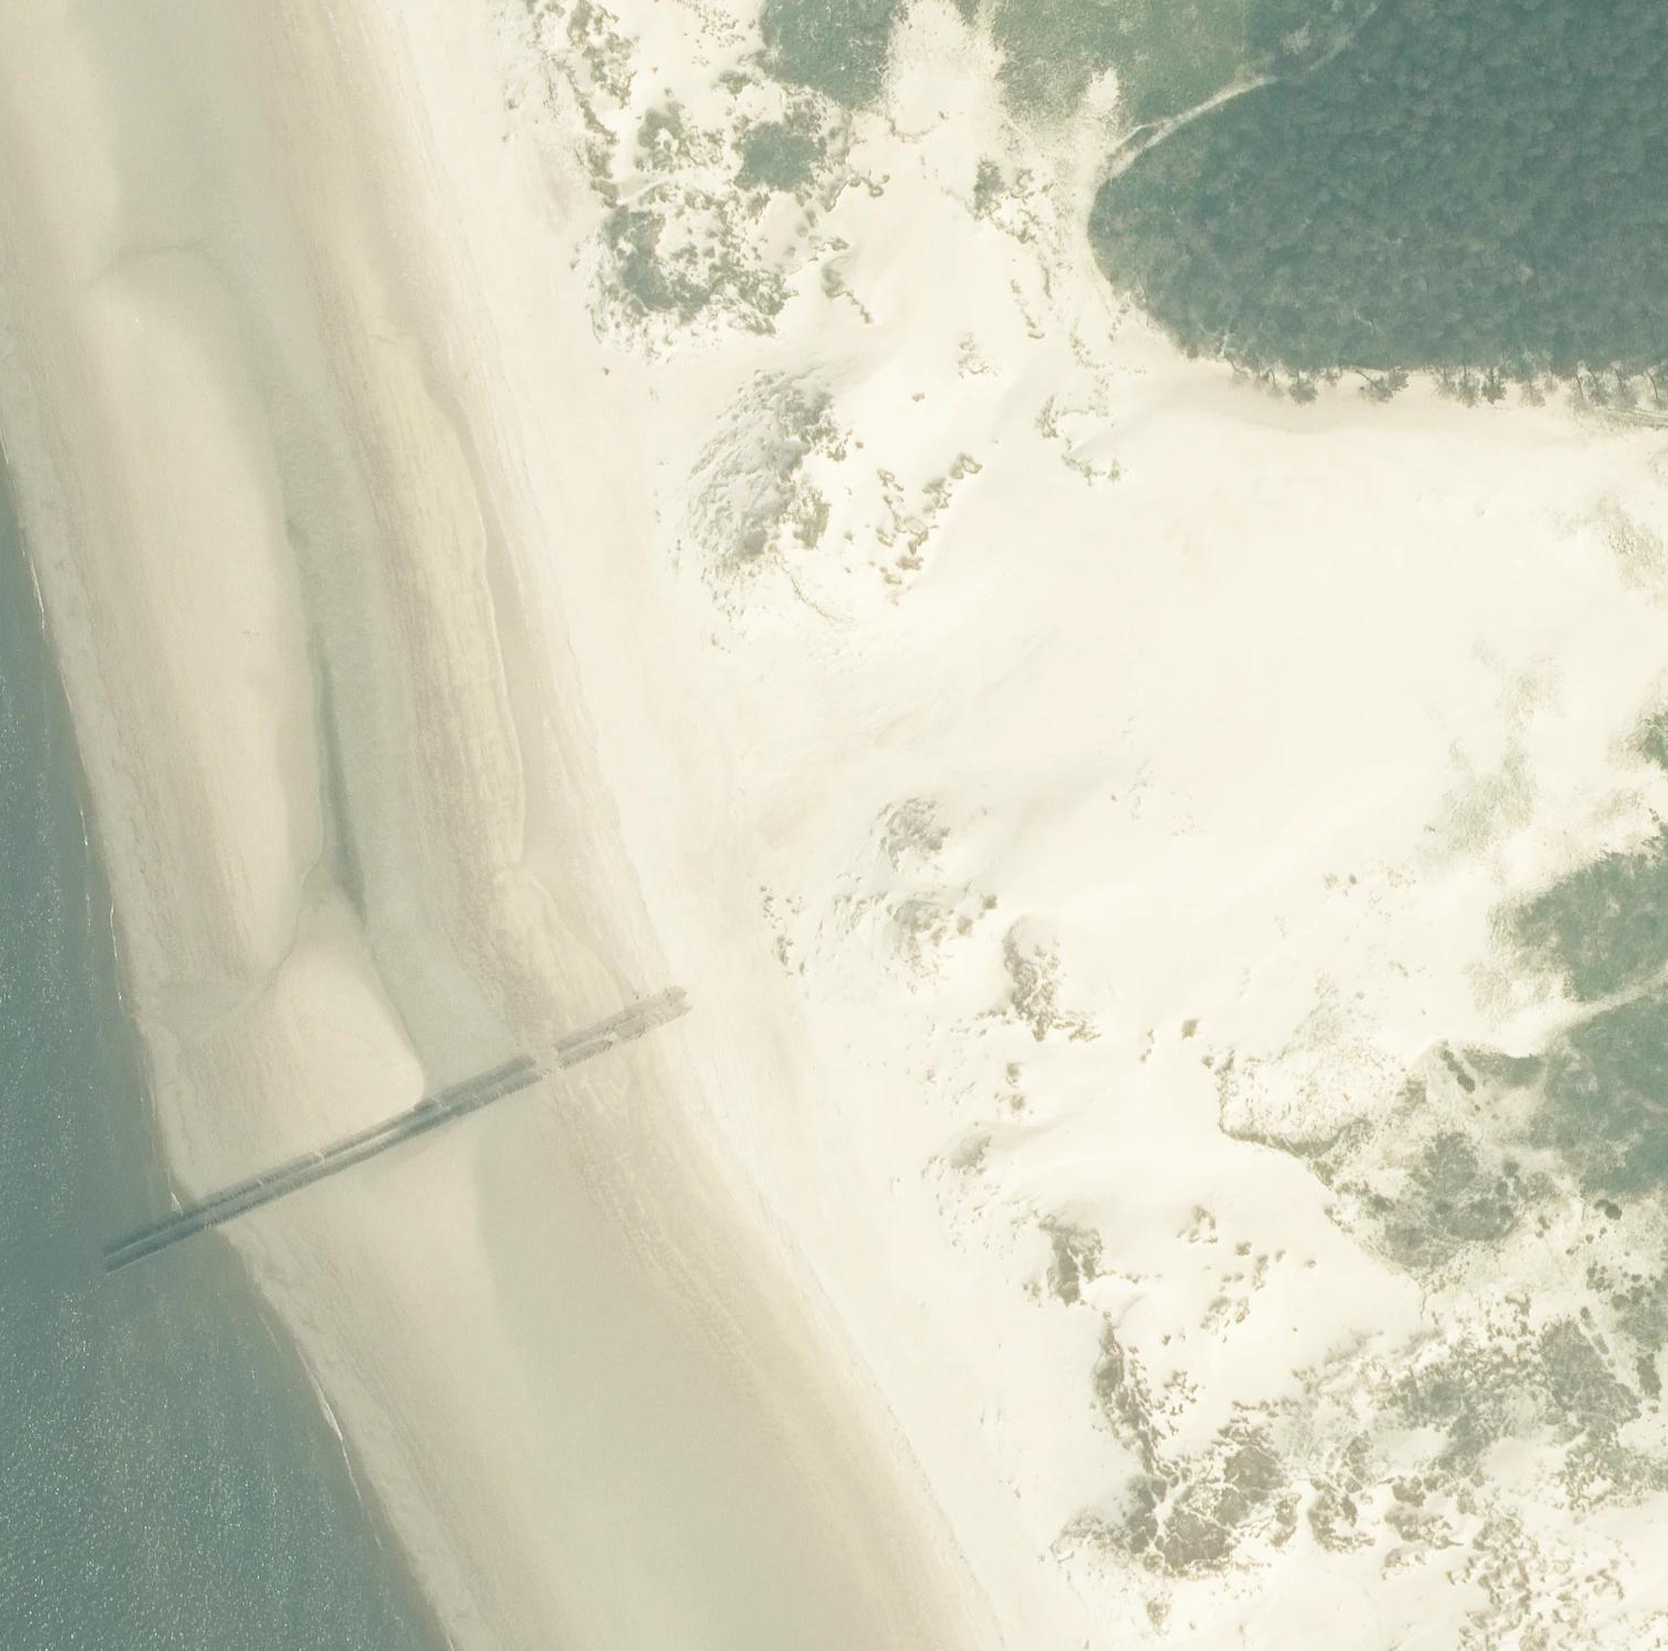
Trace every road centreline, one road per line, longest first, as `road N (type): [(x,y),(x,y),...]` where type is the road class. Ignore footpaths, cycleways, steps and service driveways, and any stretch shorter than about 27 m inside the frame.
road 1 (track): [(1382,0),(1335,52),(1240,89),(1099,177),(1084,211),(1132,346),(1312,390),(1565,397),(1667,415)]
road 2 (track): [(1667,971),(1612,1010),(1466,1062)]

